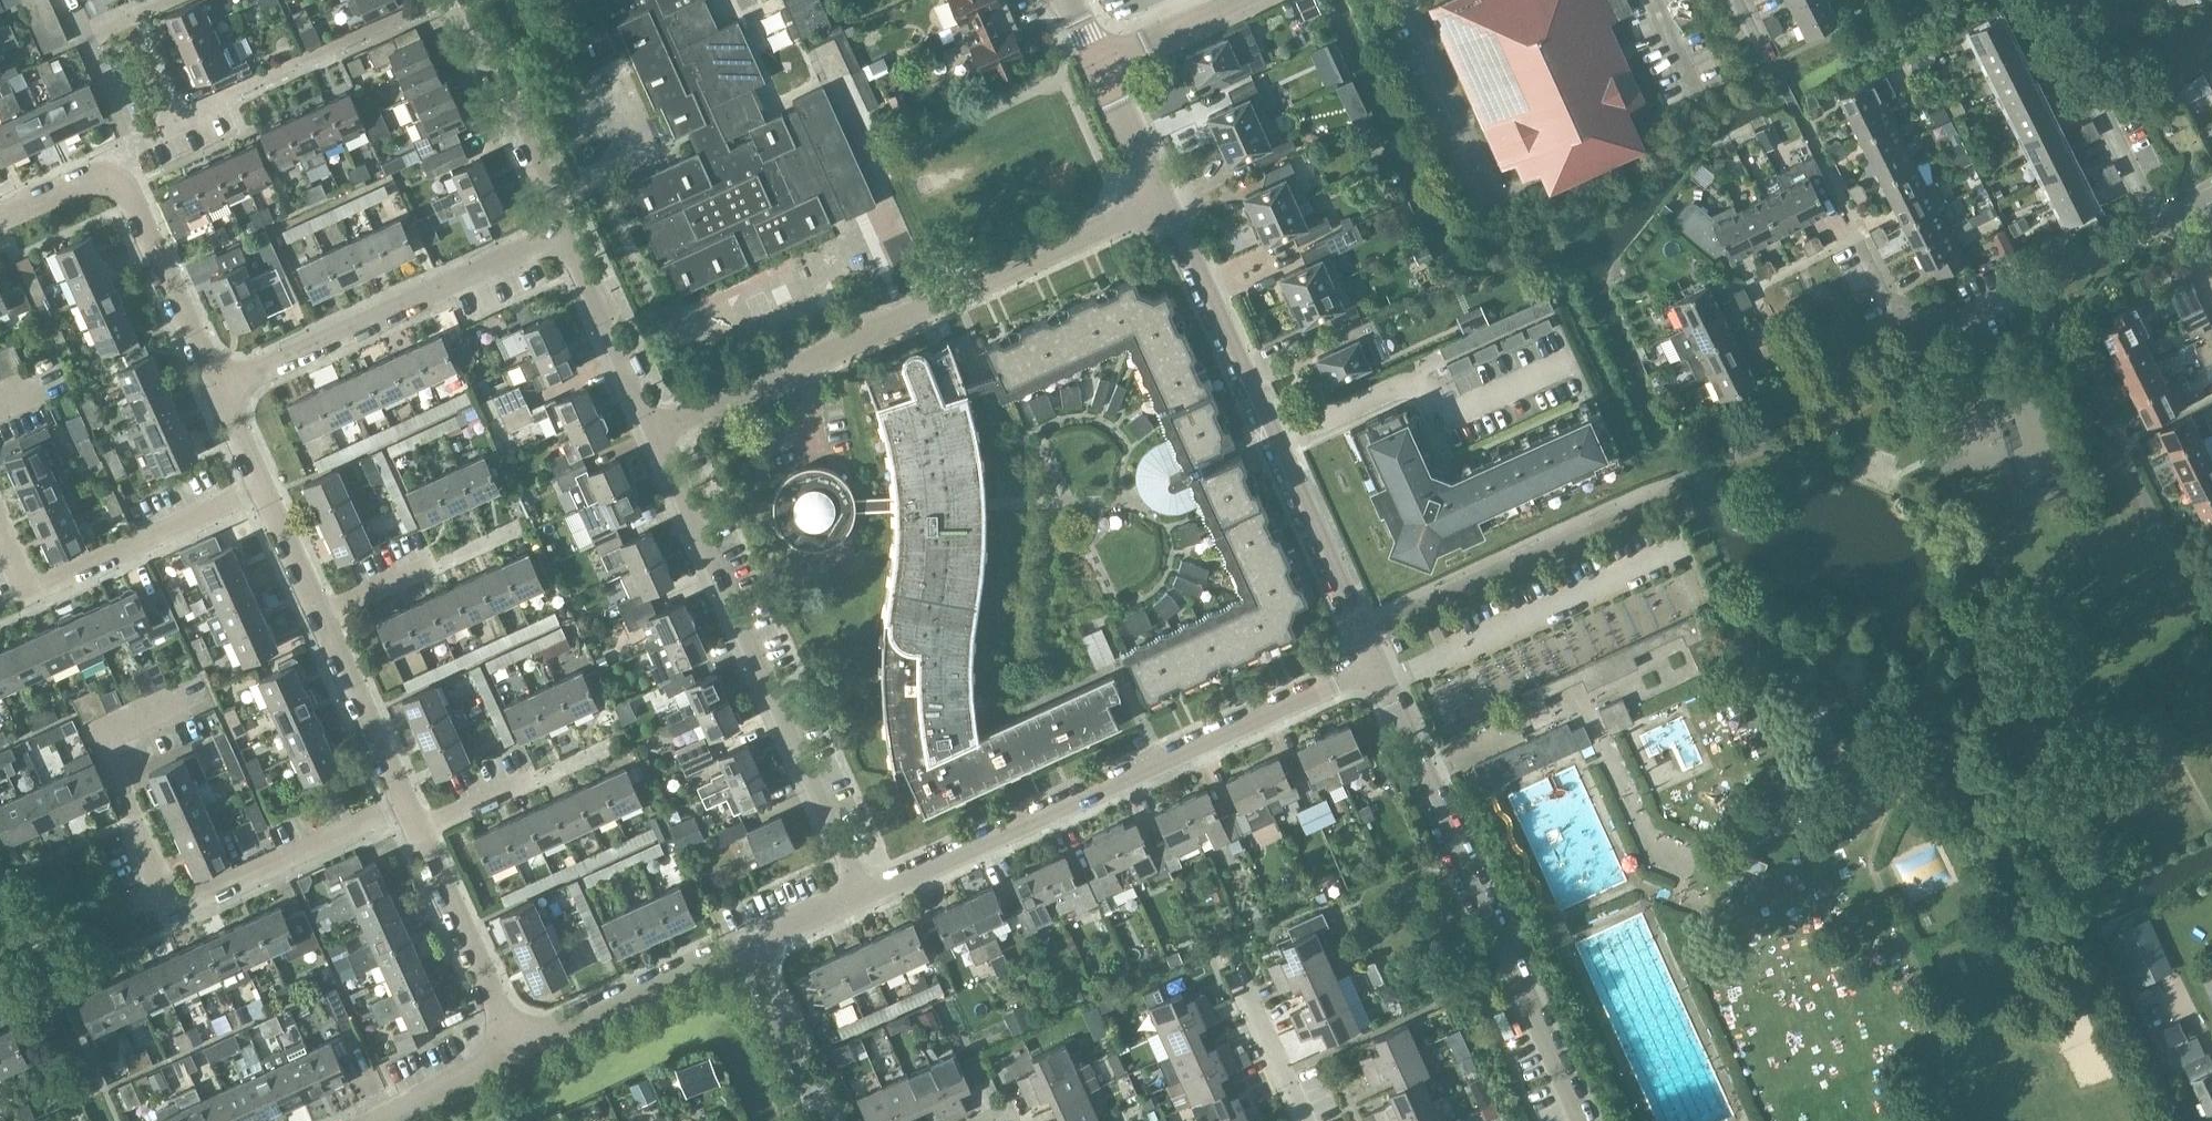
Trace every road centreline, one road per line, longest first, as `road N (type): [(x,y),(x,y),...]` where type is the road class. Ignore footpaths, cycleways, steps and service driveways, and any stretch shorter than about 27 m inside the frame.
road 1 (residential): [(653,432),(1164,198)]
road 2 (residential): [(864,892),(1373,663)]
road 3 (residential): [(406,802),(186,904),(175,901),(102,744),(112,727),(171,702)]
road 4 (residential): [(1373,663),(1164,198)]
road 5 (residential): [(864,892),(653,432)]
road 6 (residential): [(1586,1120),(1373,663)]
road 7 (residential): [(219,387),(564,235)]
road 8 (residential): [(1862,244),(1892,305),(1961,323),(2162,224)]
road 9 (residential): [(264,485),(45,586),(26,582),(0,521)]
road 10 (residential): [(564,235),(558,200),(468,0)]
road 11 (residential): [(520,1044),(746,945)]
road 12 (residential): [(421,833),(520,1044)]
road 13 (residential): [(118,183),(132,193),(219,387)]
road 14 (residential): [(653,432),(564,235)]
road 15 (residential): [(322,615),(406,802)]
road 16 (residential): [(824,1120),(746,945)]
road 17 (residential): [(373,1120),(520,1044)]
road 18 (residential): [(118,183),(133,141),(85,36)]
road 19 (residential): [(2093,86),(2162,224)]
road 20 (residential): [(1164,198),(1098,61)]
road 21 (residential): [(1234,0),(1098,61)]
road 22 (residential): [(264,485),(322,615)]
road 23 (residential): [(1307,1120),(1250,995)]
road 24 (residential): [(746,945),(864,892)]
road 25 (residential): [(0,219),(90,178),(118,183)]
road 26 (residential): [(421,833),(532,782)]

